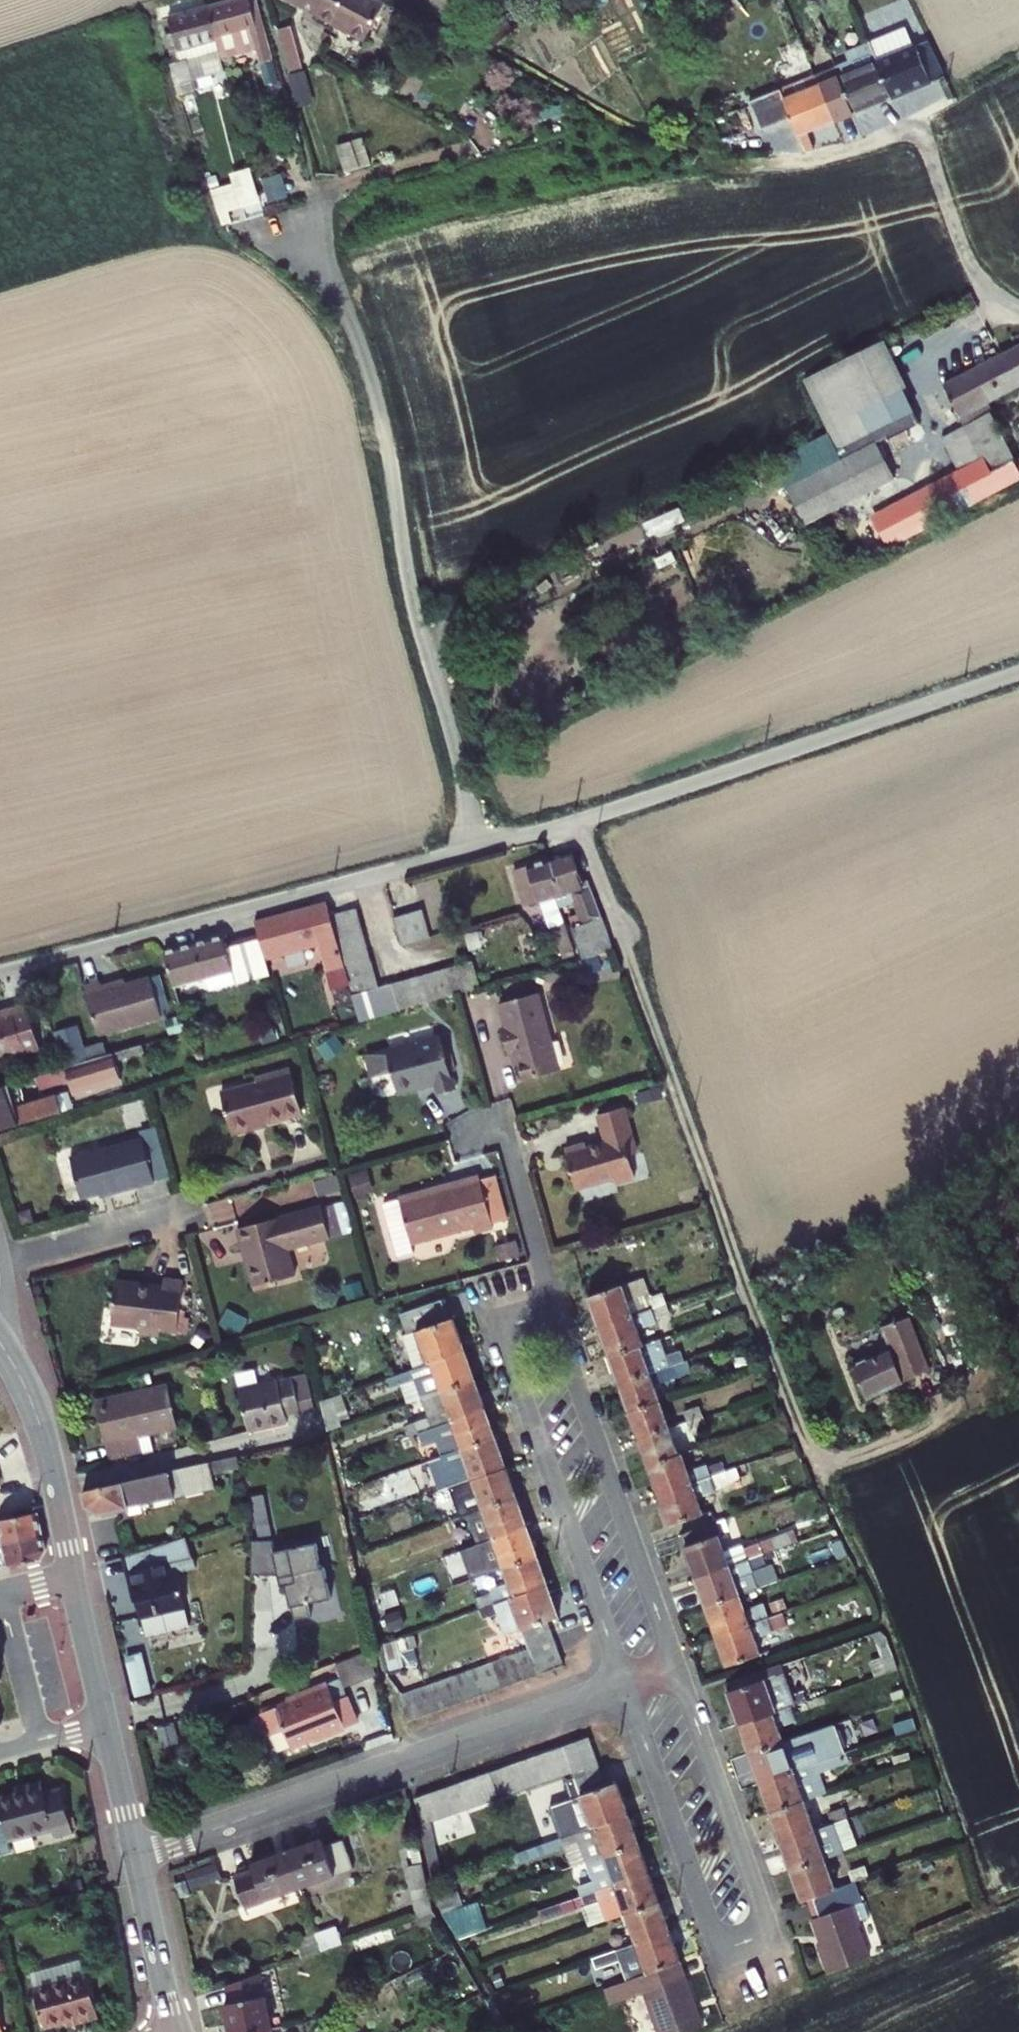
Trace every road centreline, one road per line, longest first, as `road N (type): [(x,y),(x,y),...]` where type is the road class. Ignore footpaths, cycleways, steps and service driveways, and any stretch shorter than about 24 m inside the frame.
road 1 (unclassified): [(484,846),(420,631),(368,374),(345,310),(298,224)]
road 2 (residential): [(623,1680),(704,1917),(713,1933),(741,1938),(757,1926),(760,1894),(677,1660)]
road 3 (unclassified): [(484,846),(1018,672)]
road 4 (residential): [(137,1859),(623,1680)]
road 5 (unclassified): [(0,975),(484,846)]
road 6 (residential): [(564,1343),(545,1322),(524,1322),(512,1334),(512,1355),(623,1680)]
road 7 (track): [(408,13),(611,122),(725,160),(755,161)]
road 8 (residential): [(677,1660),(564,1343)]
road 9 (tertiary): [(0,1343),(36,1414),(73,1573)]
road 10 (residential): [(503,1124),(564,1343)]
road 11 (unclassified): [(1018,307),(973,267),(917,121)]
road 12 (tertiary): [(137,1859),(178,2031)]
road 13 (unclassified): [(755,161),(841,151),(917,121)]
road 14 (tertiary): [(73,1573),(106,1726)]
road 15 (residential): [(26,1744),(32,1694),(15,1625),(0,1604)]
road 16 (tertiary): [(106,1726),(137,1859)]

